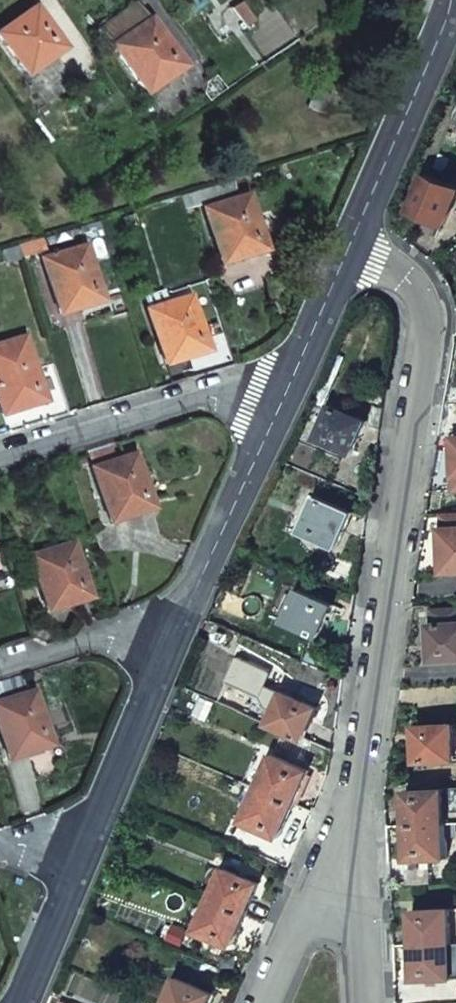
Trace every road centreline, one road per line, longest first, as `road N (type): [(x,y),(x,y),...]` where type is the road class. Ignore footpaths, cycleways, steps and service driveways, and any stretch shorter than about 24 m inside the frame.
road 1 (residential): [(354,236),(411,284),(424,309),(355,798)]
road 2 (residential): [(295,376),(252,392),(207,394),(0,457)]
road 3 (residential): [(181,626),(295,376)]
road 4 (residential): [(354,236),(450,1)]
road 5 (residential): [(355,798),(264,1002)]
road 6 (residential): [(22,1002),(106,804)]
road 7 (residential): [(355,798),(368,1002)]
road 8 (residential): [(106,804),(181,626)]
road 9 (residential): [(0,668),(103,635),(181,626)]
road 10 (residential): [(295,376),(354,236)]

